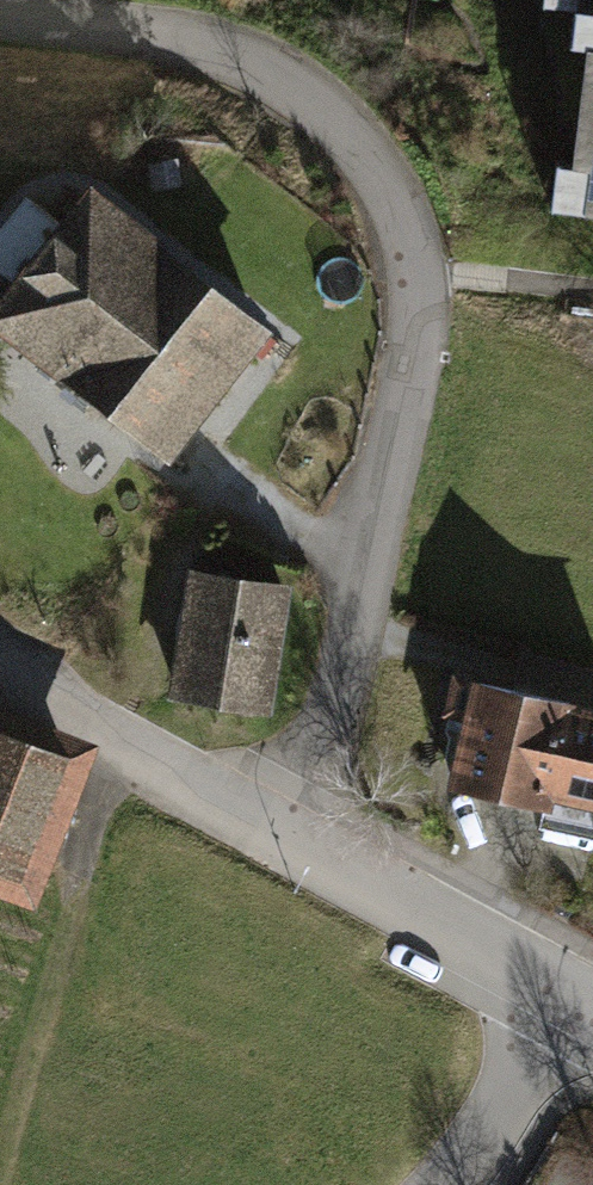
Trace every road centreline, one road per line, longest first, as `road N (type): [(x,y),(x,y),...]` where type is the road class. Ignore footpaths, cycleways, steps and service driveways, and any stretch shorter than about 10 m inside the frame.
road 1 (residential): [(570,1000),(82,732),(19,666),(0,658)]
road 2 (residential): [(570,1000),(487,1136),(443,1184)]

